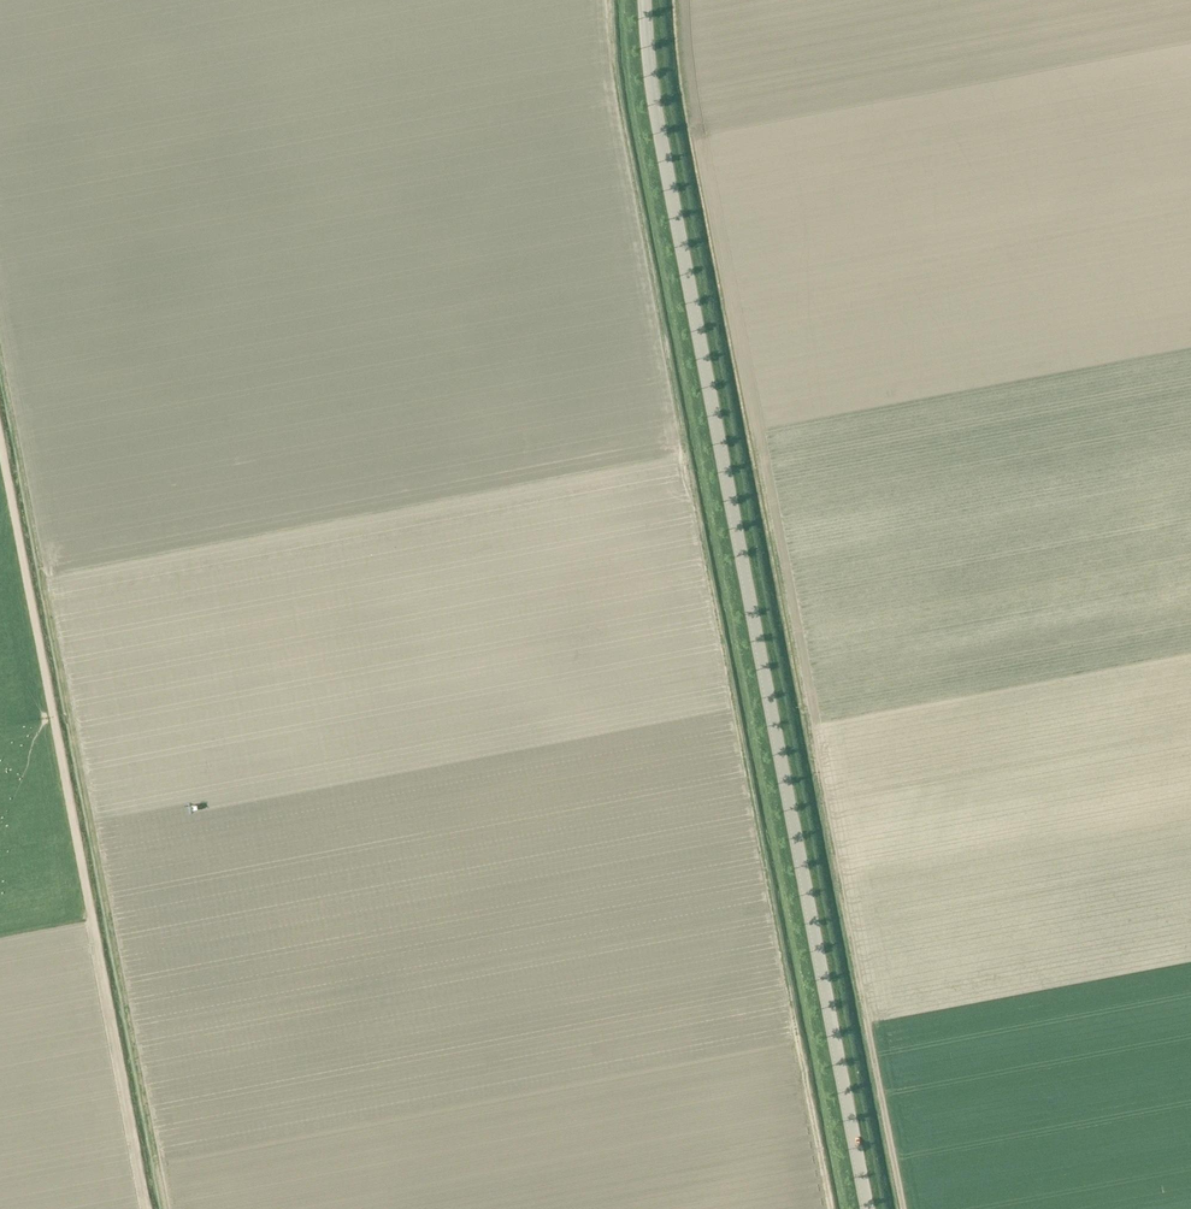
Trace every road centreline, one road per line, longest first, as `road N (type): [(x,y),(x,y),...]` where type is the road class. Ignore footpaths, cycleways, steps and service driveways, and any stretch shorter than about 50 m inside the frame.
road 1 (unclassified): [(867,1208),(655,110),(644,0)]

